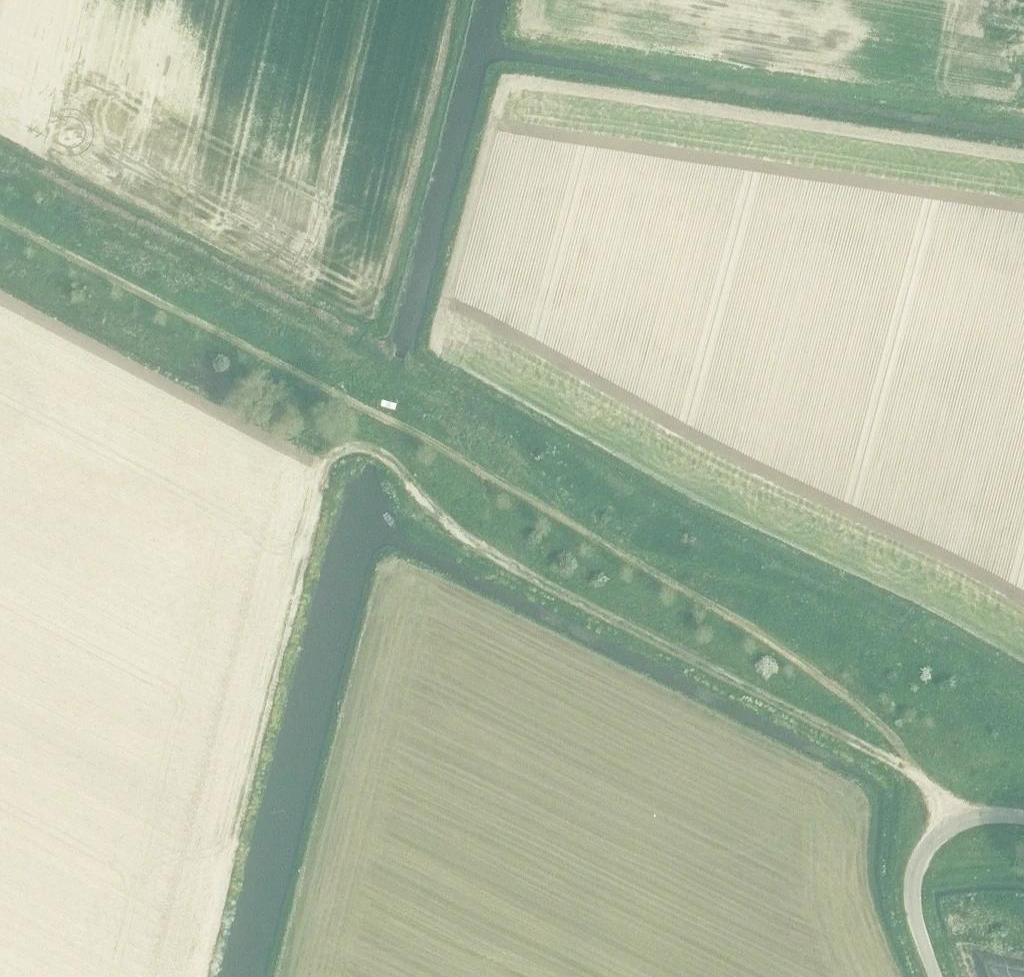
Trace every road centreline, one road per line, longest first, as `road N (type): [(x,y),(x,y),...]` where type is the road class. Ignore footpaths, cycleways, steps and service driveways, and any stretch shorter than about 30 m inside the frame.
road 1 (track): [(0,225),(414,438),(799,654),(870,709),(914,779)]
road 2 (track): [(229,834),(321,463),(346,448),(372,449),(443,521),(914,779)]
road 3 (unclassified): [(929,976),(906,890),(913,849),(945,818)]
road 4 (track): [(914,779),(945,818),(1023,864)]

